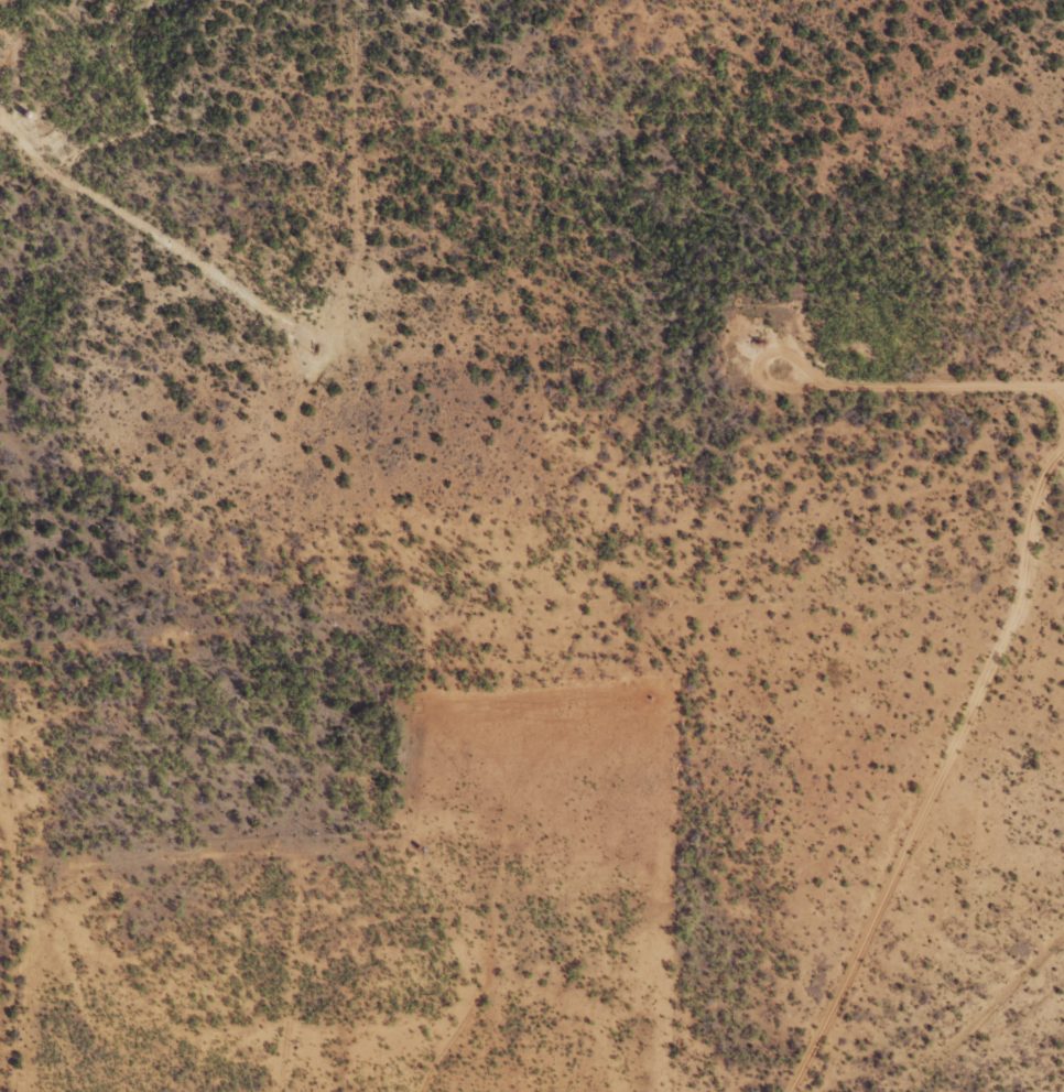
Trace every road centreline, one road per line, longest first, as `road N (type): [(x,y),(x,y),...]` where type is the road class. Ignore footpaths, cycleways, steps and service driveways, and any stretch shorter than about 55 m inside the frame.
road 1 (track): [(0,187),(275,340),(325,329),(303,229),(545,0)]
road 2 (track): [(1063,402),(788,408)]
road 3 (track): [(6,1091),(0,937)]

